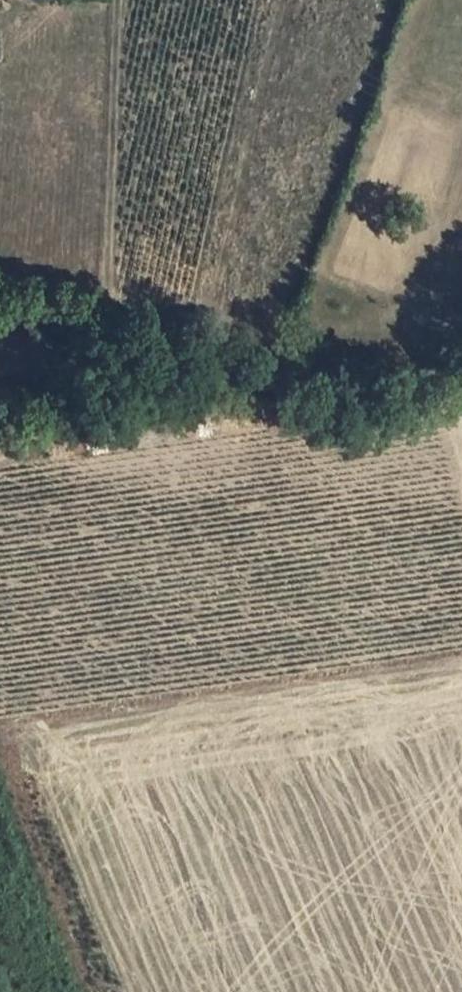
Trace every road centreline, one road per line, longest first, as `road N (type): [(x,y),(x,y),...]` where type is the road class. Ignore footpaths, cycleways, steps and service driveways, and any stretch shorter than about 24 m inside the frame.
road 1 (track): [(0,458),(248,421),(375,418),(461,402)]

